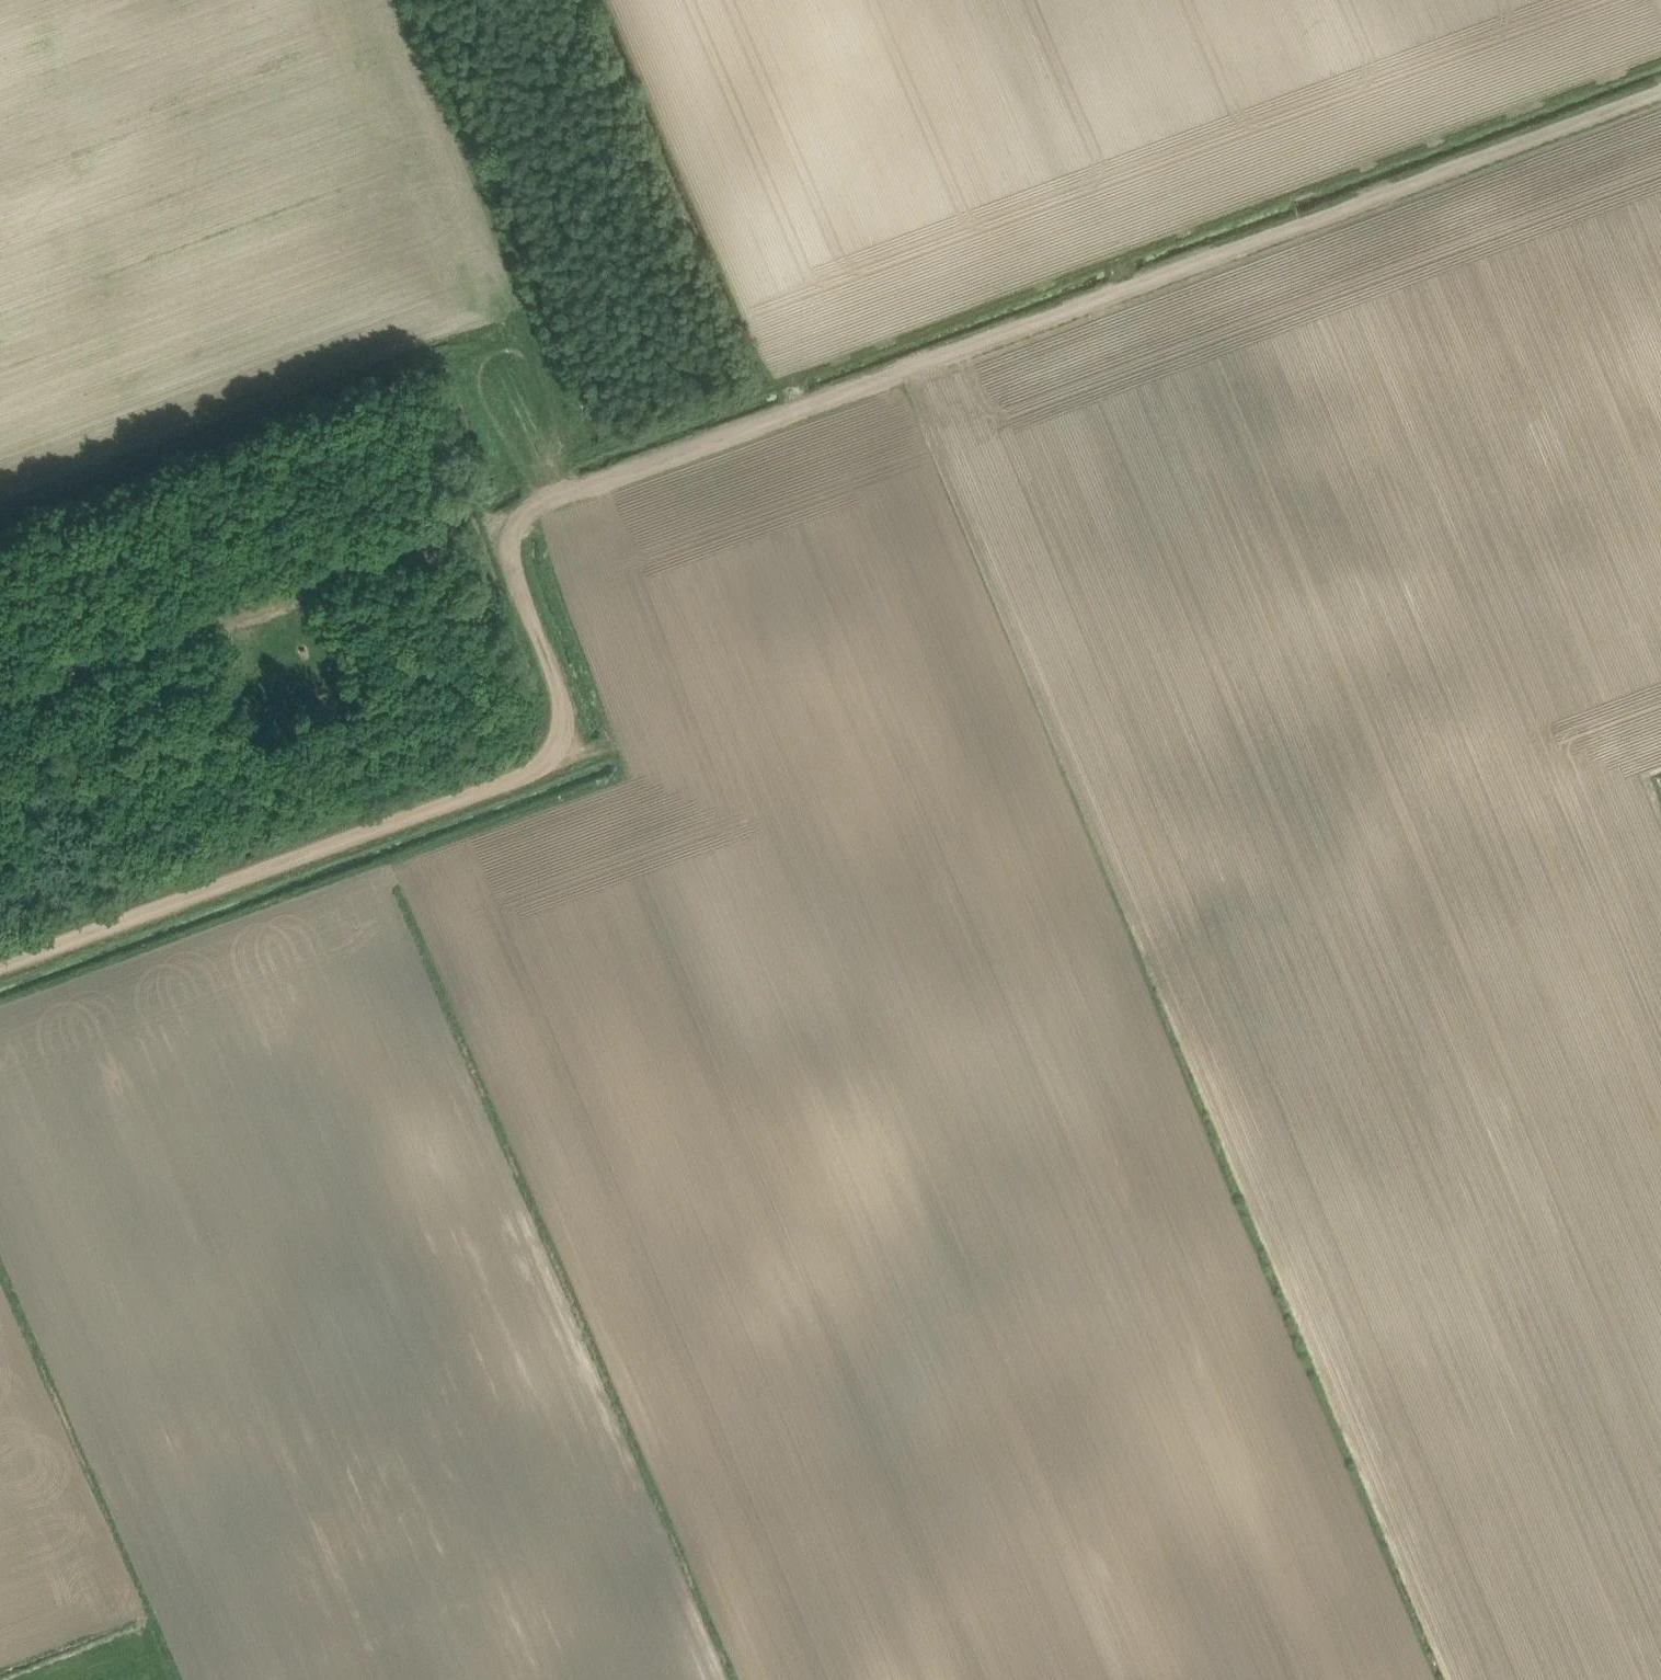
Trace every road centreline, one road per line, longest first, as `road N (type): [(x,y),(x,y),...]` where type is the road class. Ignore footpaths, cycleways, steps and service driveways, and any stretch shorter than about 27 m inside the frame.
road 1 (track): [(513,522),(554,495),(856,391),(1660,90)]
road 2 (track): [(0,964),(516,774),(550,745),(563,699),(516,560),(513,522)]
road 3 (track): [(0,500),(416,345),(498,324),(523,337),(559,421),(554,495)]
road 4 (track): [(465,528),(0,700)]

